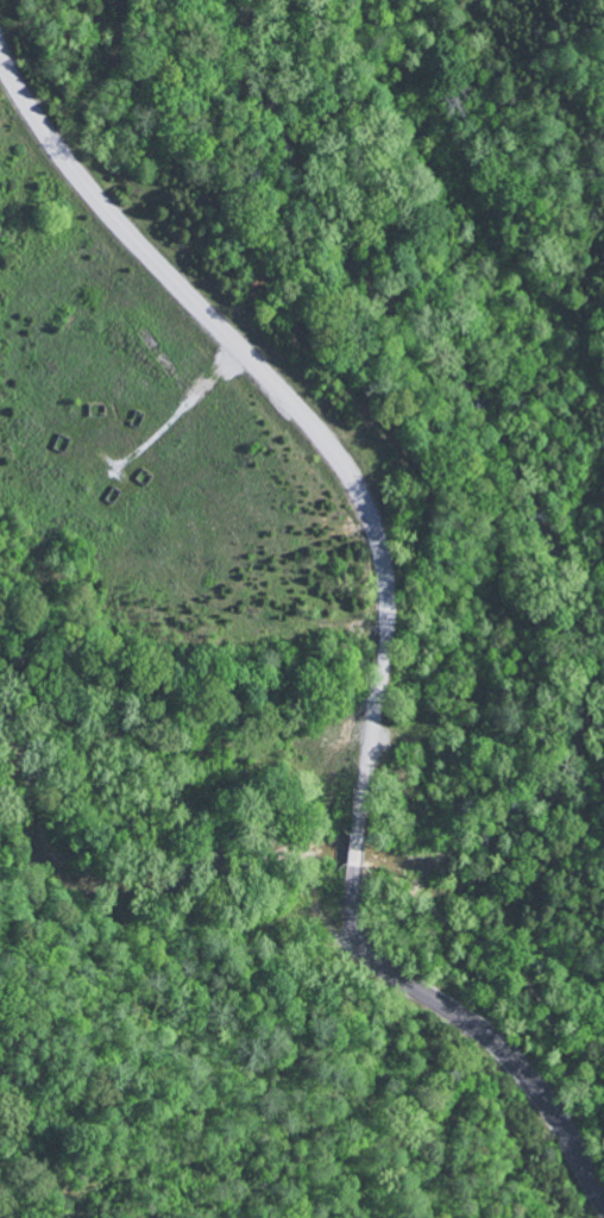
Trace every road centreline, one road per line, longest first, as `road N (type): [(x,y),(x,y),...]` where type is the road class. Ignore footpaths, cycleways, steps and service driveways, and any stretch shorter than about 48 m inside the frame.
road 1 (residential): [(603,1195),(523,1067),(383,963),(352,911),(386,633),(380,551),(357,488),(314,431),(99,202),(38,123),(0,50)]
road 2 (residential): [(603,389),(514,295),(465,195),(480,130),(518,118),(603,137)]
road 3 (residential): [(358,821),(397,898),(515,909),(603,888)]
road 4 (residential): [(415,917),(515,909),(570,803),(603,774)]
road 5 (track): [(518,118),(528,61),(576,0)]

